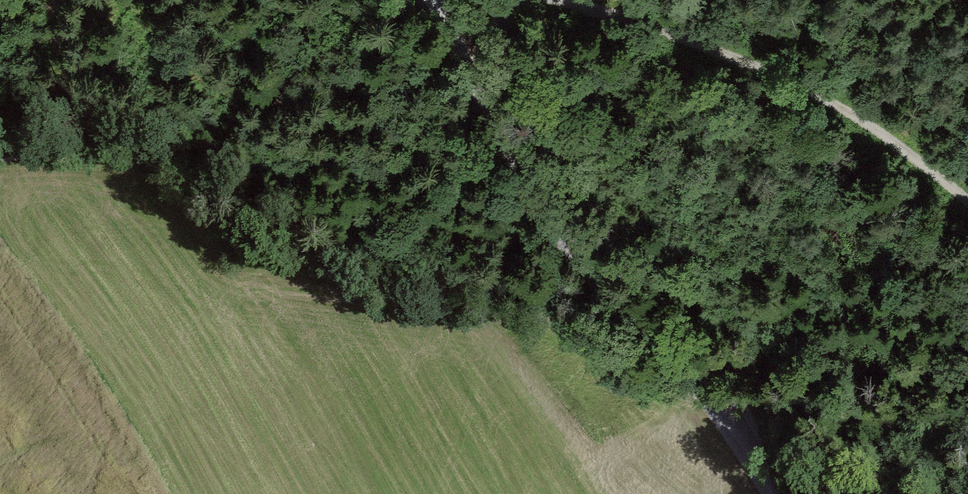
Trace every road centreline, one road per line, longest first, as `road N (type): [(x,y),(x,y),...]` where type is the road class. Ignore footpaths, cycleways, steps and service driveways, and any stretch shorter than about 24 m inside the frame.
road 1 (unclassified): [(434,0),(555,222),(682,365),(767,493)]
road 2 (track): [(0,161),(411,156),(468,128),(481,94)]
road 3 (track): [(967,203),(838,104),(574,0)]

